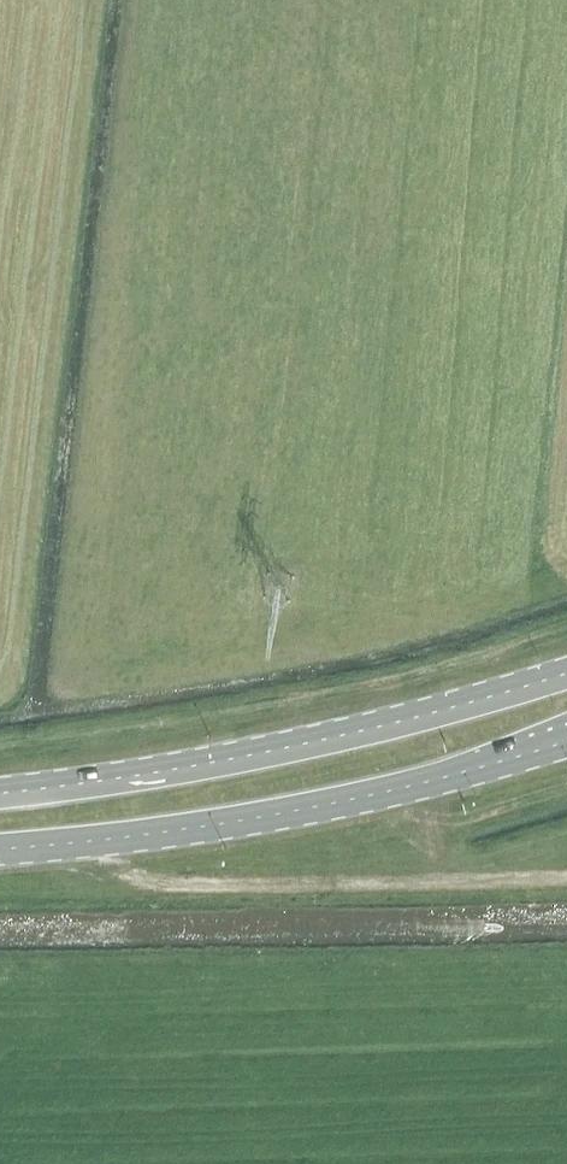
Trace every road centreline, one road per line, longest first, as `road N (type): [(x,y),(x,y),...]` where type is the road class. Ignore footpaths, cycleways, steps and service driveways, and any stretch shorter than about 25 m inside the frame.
road 1 (trunk): [(566,673),(286,748),(0,792)]
road 2 (trunk): [(0,850),(307,810),(566,742)]

